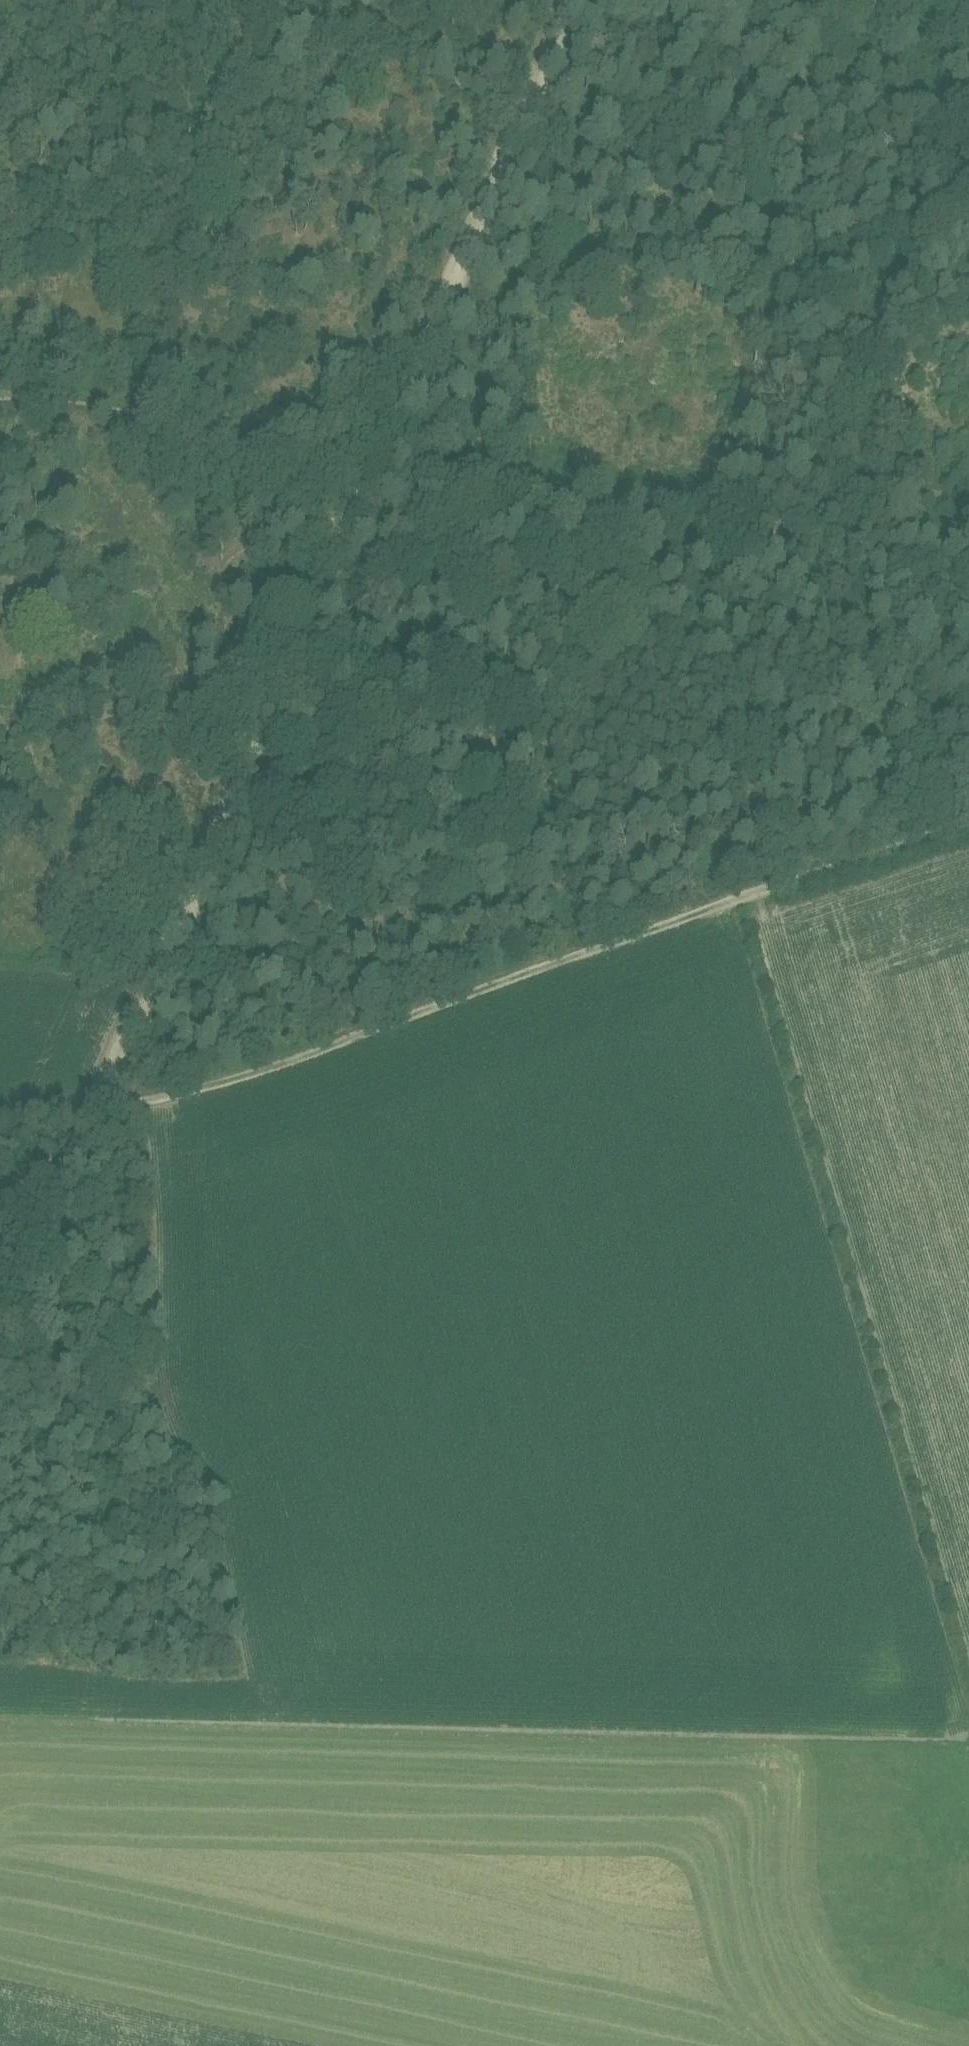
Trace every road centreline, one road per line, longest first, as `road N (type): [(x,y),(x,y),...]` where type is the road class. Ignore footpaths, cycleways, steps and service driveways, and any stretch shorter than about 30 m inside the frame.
road 1 (track): [(0,1429),(105,1108),(572,0)]
road 2 (track): [(105,1108),(378,1028),(968,820)]

